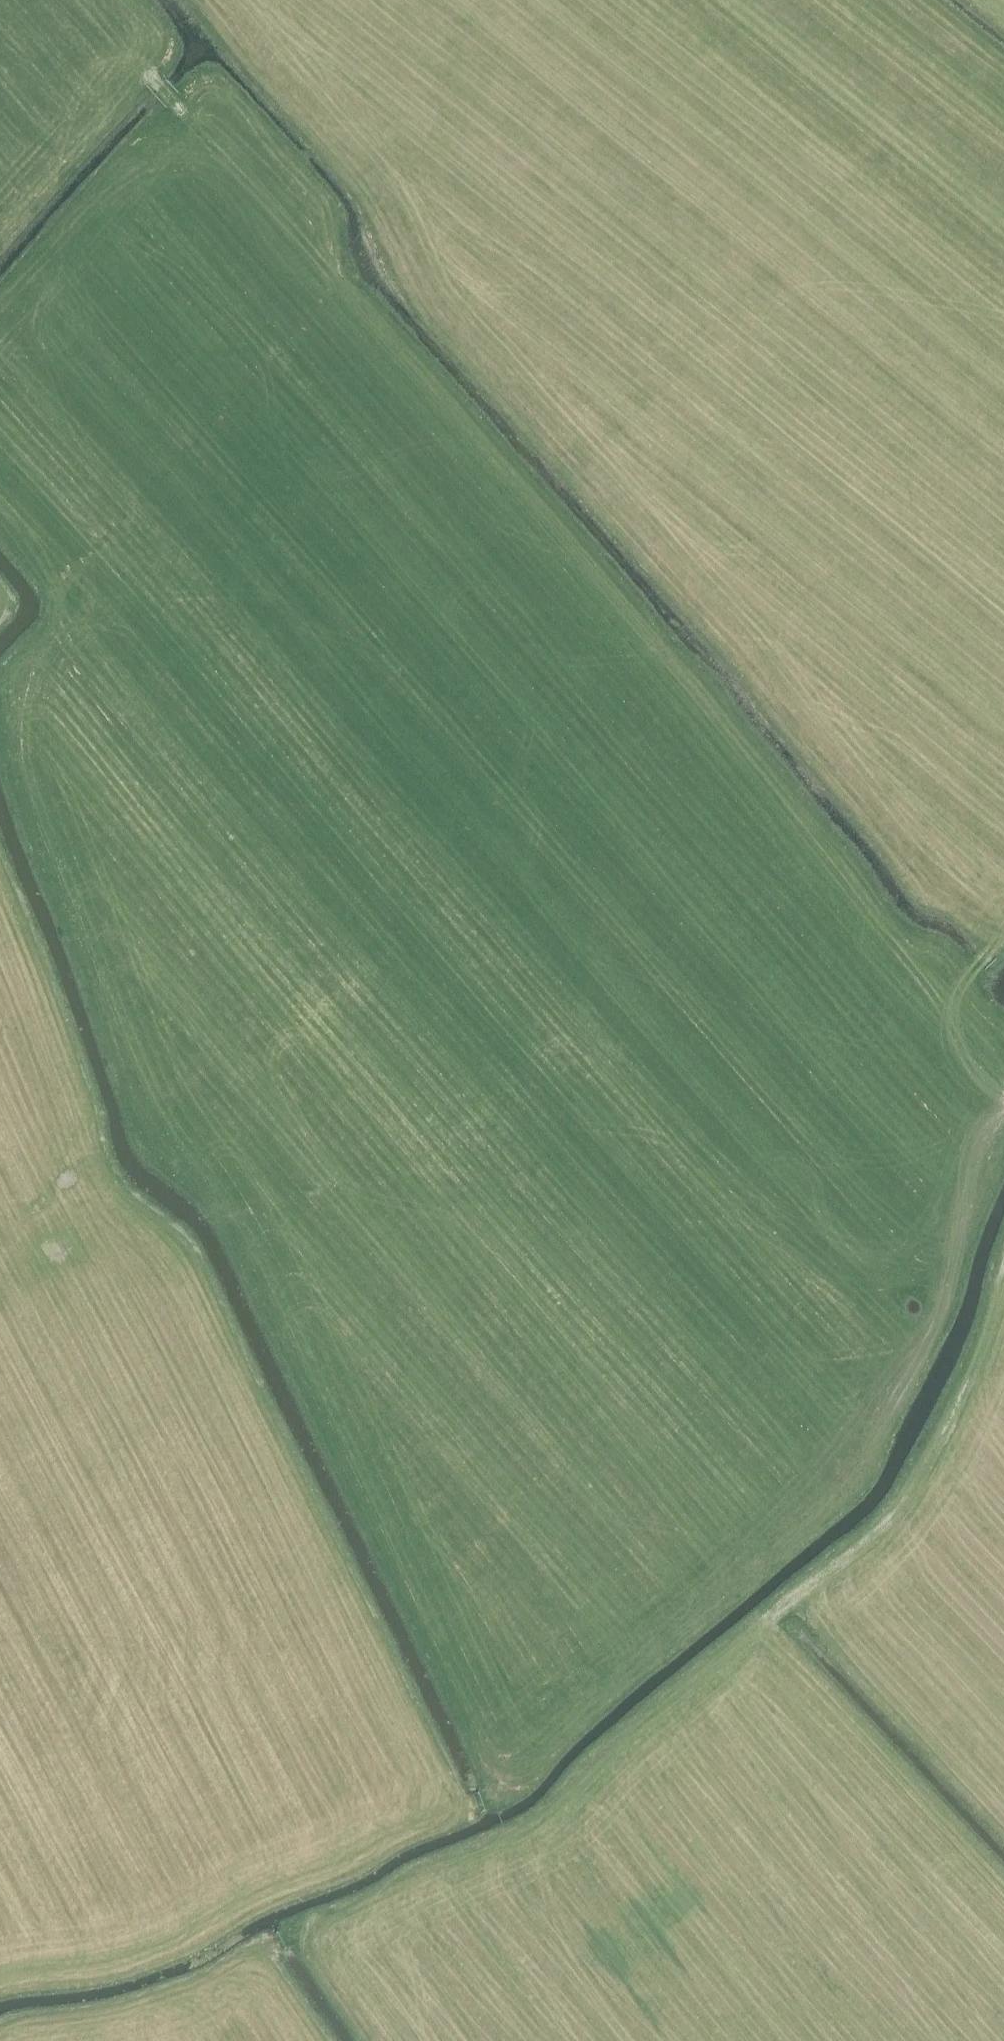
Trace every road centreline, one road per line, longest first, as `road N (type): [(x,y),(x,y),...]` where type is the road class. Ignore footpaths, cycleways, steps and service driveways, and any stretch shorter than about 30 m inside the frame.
road 1 (track): [(1003,1269),(959,1413),(909,1502),(871,1548),(792,1600),(752,1638)]

